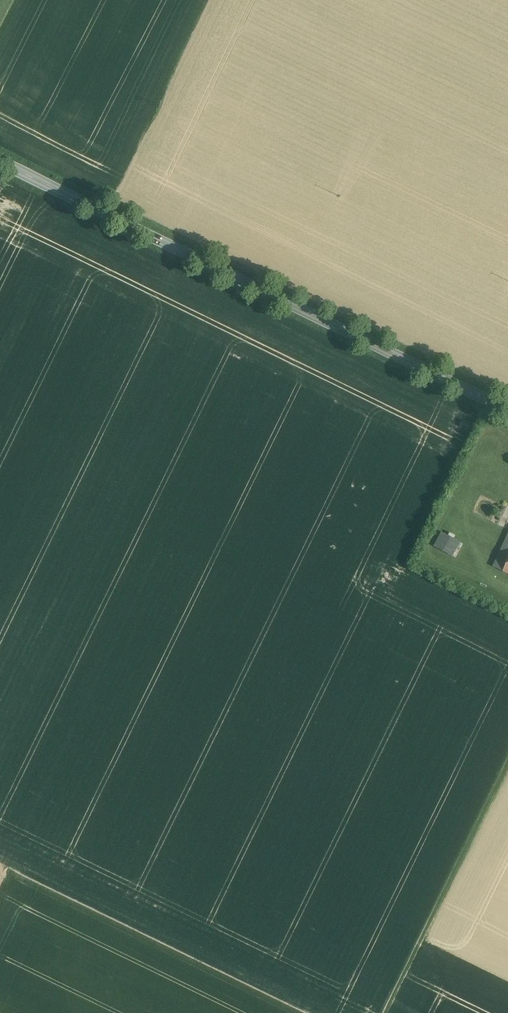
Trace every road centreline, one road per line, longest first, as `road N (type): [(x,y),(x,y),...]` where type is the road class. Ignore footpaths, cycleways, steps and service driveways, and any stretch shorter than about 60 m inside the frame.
road 1 (secondary): [(0,159),(507,409)]
road 2 (track): [(388,1012),(507,766)]

